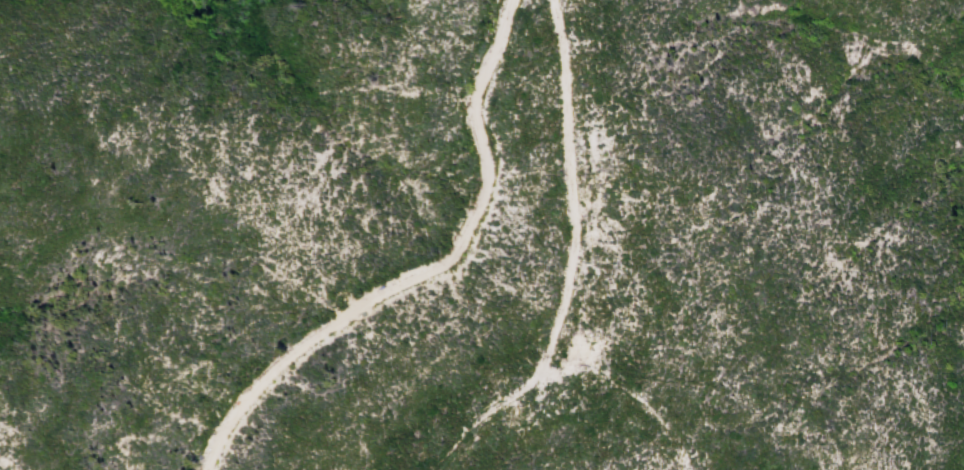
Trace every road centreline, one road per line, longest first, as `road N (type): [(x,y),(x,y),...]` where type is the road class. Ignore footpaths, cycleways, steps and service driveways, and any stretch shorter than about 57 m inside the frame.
road 1 (track): [(206,469),(211,446),(269,366),(372,298),(448,262),(484,189),(474,109),(510,0)]
road 2 (track): [(434,469),(486,412),(543,372),(574,257),(555,0)]
road 3 (track): [(543,372),(600,371),(683,452),(686,469)]

